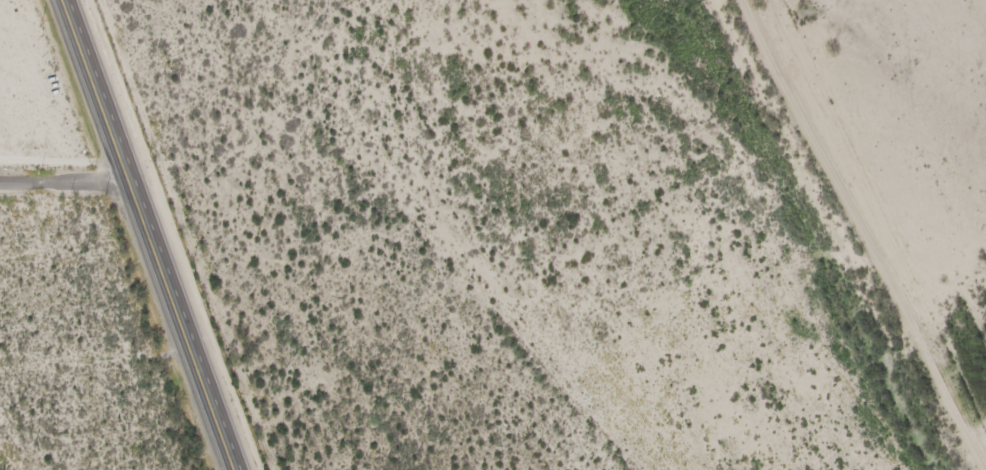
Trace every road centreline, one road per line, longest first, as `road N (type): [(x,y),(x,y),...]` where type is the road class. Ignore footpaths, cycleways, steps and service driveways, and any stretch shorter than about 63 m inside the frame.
road 1 (track): [(527,469),(369,281),(302,0)]
road 2 (trunk): [(238,469),(67,0)]
road 3 (track): [(769,0),(985,387)]

